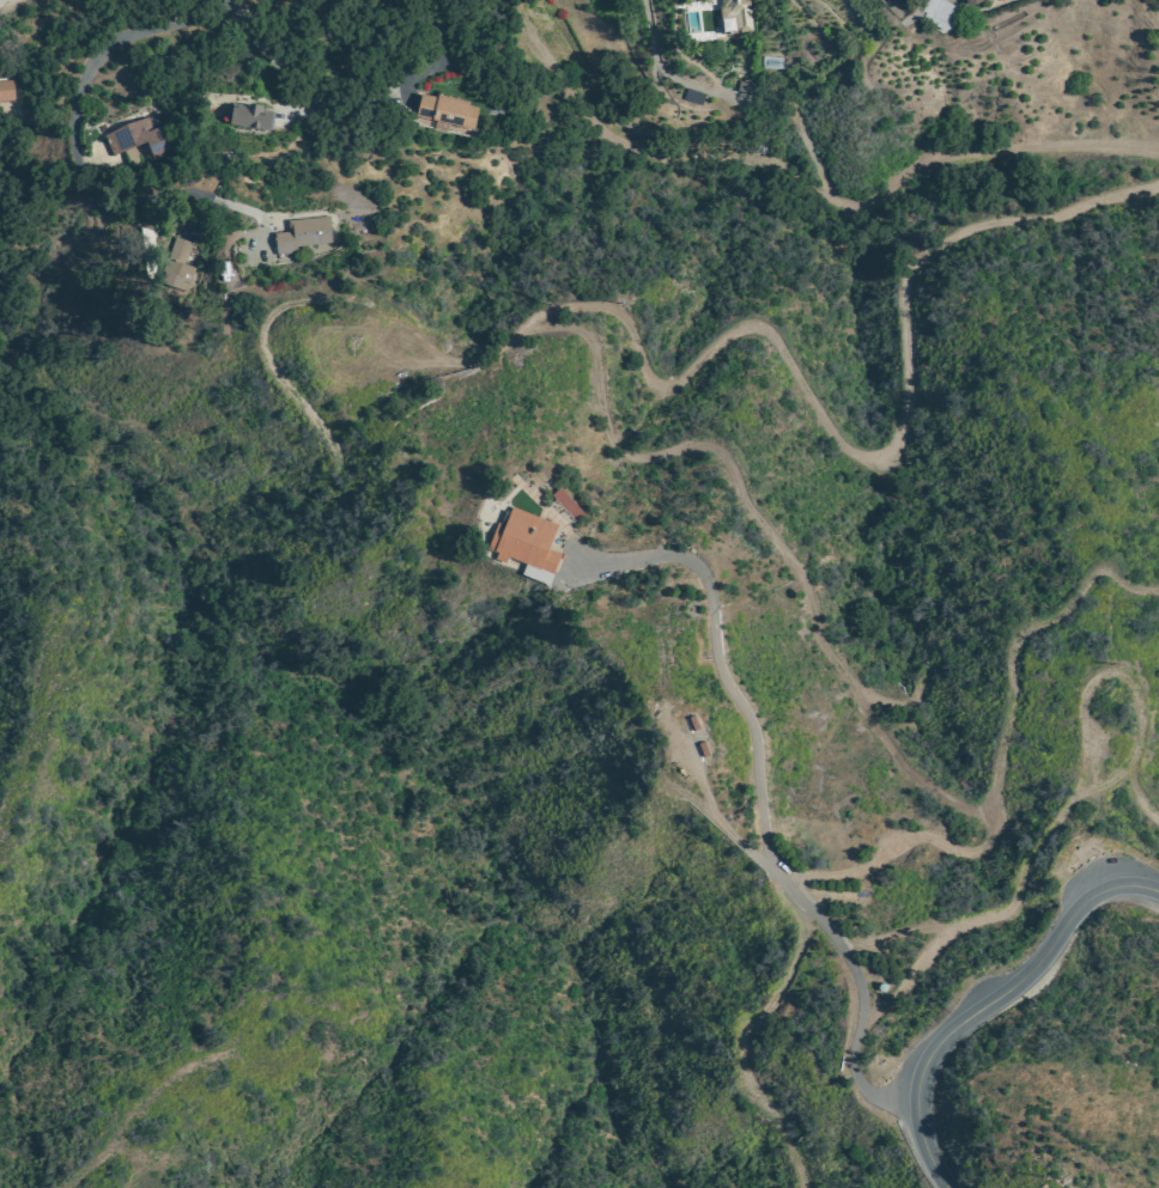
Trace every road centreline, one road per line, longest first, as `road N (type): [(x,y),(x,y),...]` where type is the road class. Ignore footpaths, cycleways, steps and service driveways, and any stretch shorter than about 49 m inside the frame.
road 1 (primary): [(945,1187),(917,1113),(932,1055),(1023,977),(1097,897),(1131,889),(1158,895)]

